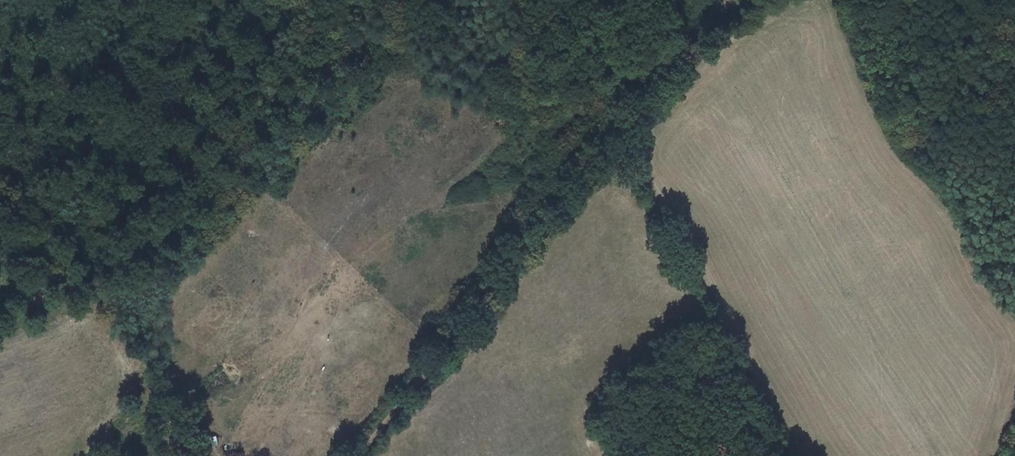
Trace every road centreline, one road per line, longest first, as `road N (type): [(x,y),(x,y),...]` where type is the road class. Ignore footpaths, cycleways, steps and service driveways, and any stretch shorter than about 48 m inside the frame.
road 1 (track): [(352,455),(687,52),(740,0)]
road 2 (track): [(343,0),(554,85),(687,52)]

